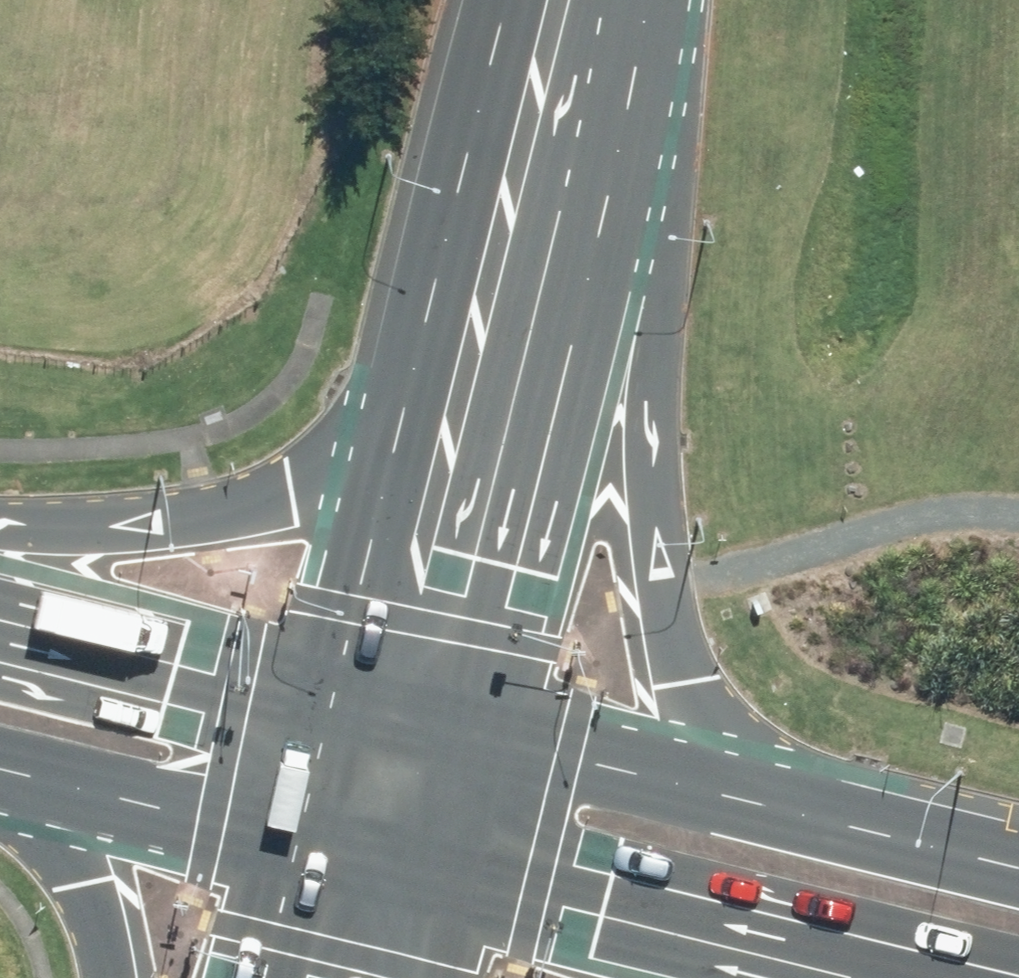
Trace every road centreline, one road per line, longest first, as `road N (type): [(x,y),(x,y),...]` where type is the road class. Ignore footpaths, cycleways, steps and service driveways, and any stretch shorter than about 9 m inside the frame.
road 1 (secondary): [(662,0),(646,330),(667,603),(688,673),(749,769)]
road 2 (secondary): [(638,0),(509,498),(469,699)]
road 3 (secondary): [(884,977),(435,864)]
road 4 (secondary): [(0,528),(204,519),(294,488),(395,392)]
road 5 (secondary): [(395,392),(509,0)]
road 6 (secondary): [(0,580),(327,667)]
road 7 (secondary): [(285,826),(0,756)]
road 8 (secondary): [(469,699),(749,769)]
road 9 (secondary): [(327,667),(395,392)]
road 10 (secondary): [(749,769),(1018,841)]
road 11 (secondary): [(124,977),(90,872),(0,756)]
road 12 (secondary): [(469,699),(435,864)]
road 13 (secondary): [(285,826),(327,667)]
road 14 (secondary): [(247,977),(285,826)]
road 15 (secondary): [(435,864),(285,826)]
road 16 (secondary): [(327,667),(469,699)]

